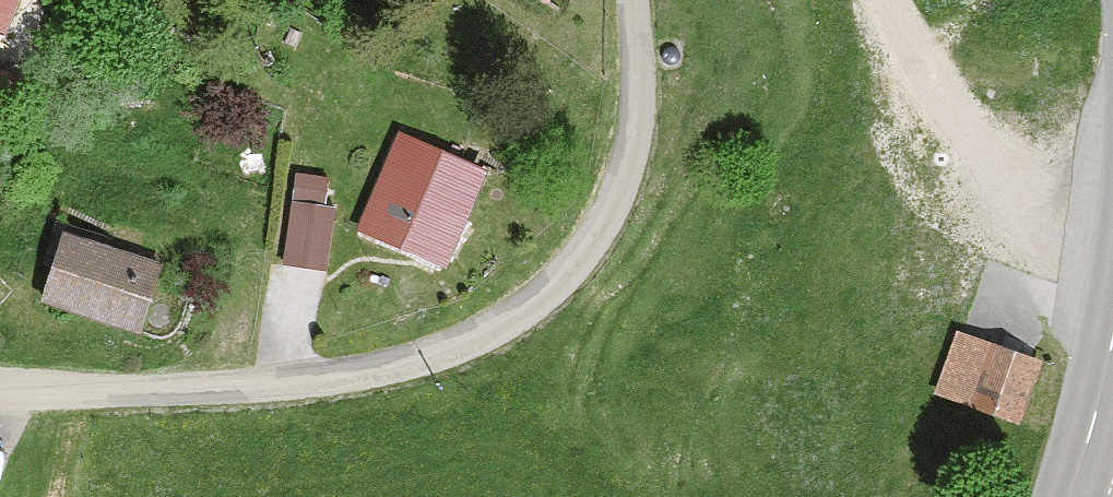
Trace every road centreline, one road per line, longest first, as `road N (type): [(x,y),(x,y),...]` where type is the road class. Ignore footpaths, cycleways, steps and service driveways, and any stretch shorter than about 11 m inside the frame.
road 1 (residential): [(633,0),(636,125),(623,189),(586,262),(534,306),(470,344),(368,372),(289,383),(0,393)]
road 2 (secondary): [(1071,496),(1112,318)]

